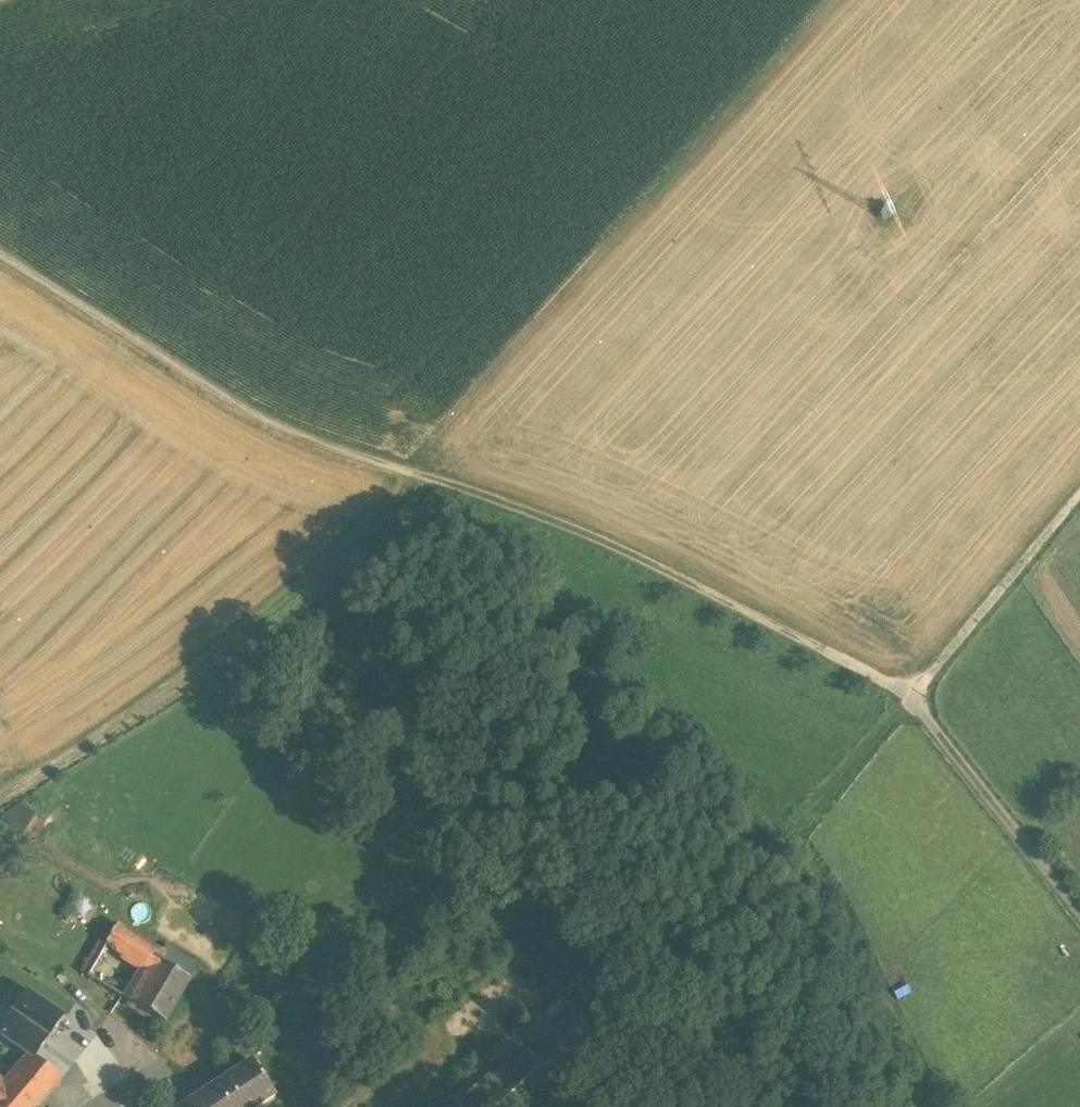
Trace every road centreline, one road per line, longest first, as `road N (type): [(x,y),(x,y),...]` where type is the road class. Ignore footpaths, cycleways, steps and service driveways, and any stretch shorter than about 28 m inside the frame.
road 1 (track): [(908,697),(562,526),(274,428),(0,253)]
road 2 (track): [(1079,917),(908,697),(1079,493)]

